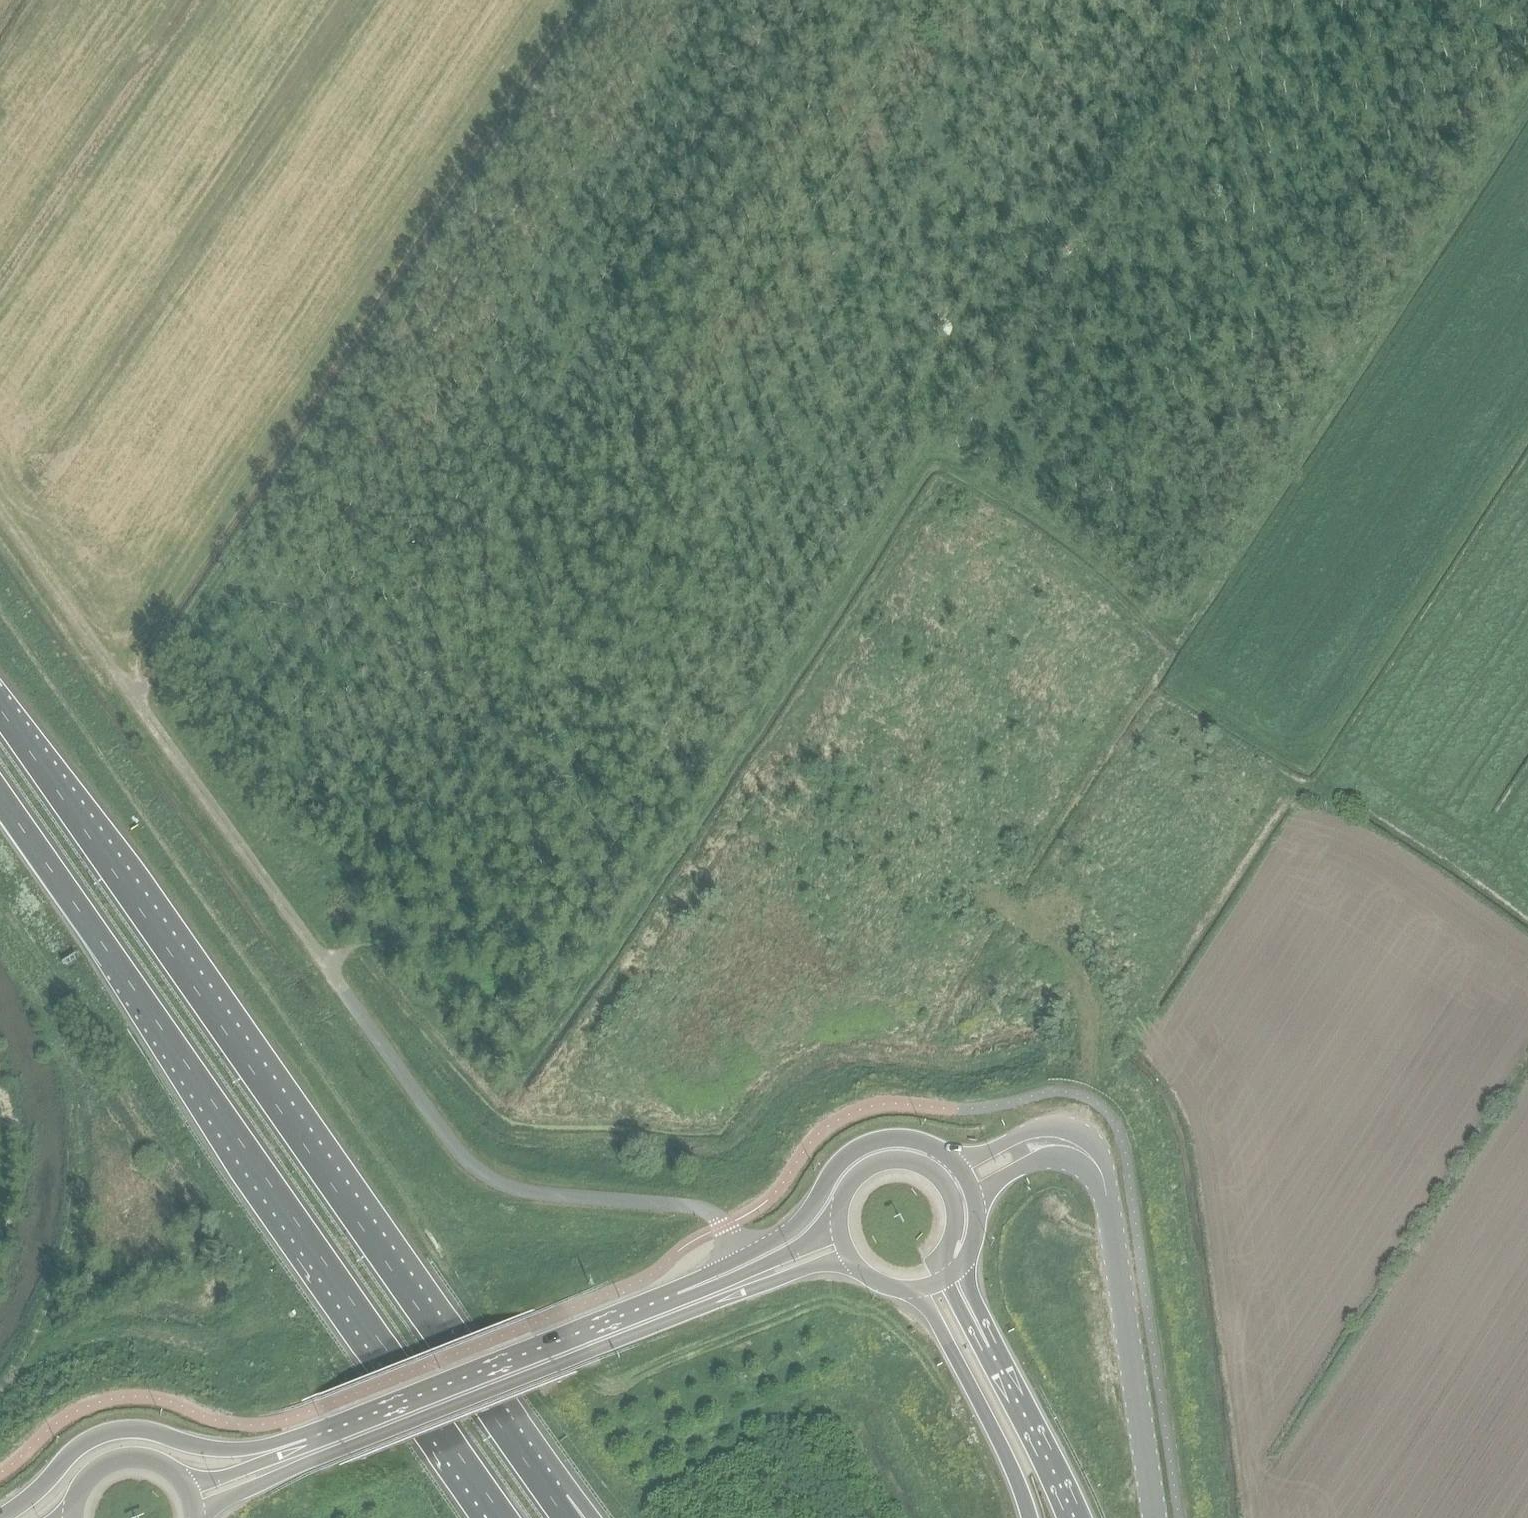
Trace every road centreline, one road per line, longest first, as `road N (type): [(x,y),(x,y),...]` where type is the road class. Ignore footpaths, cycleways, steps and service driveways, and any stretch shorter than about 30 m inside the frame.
road 1 (trunk): [(555,1502),(0,709)]
road 2 (trunk): [(0,797),(506,1517)]
road 3 (trunk): [(683,1298),(282,1460)]
road 4 (unclassified): [(1154,1517),(1100,1171)]
road 5 (trunk): [(956,1164),(915,1141),(869,1144),(842,1161),(788,1233),(716,1270),(683,1298)]
road 6 (trunk): [(282,1460),(152,1433),(109,1434),(71,1454),(0,1517)]
road 7 (trunk): [(912,1287),(1034,1517)]
road 8 (motorway): [(1083,1517),(996,1344)]
road 9 (unclassified): [(1100,1171),(1080,1142),(1047,1131),(956,1164)]
road 10 (trunk): [(184,1487),(155,1463),(118,1461),(86,1481),(73,1516)]
road 11 (unclassified): [(975,1200),(1038,1160),(1064,1156),(1100,1171)]
road 12 (trunk): [(930,1169),(901,1161),(866,1169),(845,1191),(838,1225)]
road 13 (trunk): [(947,1277),(942,1260),(956,1205),(930,1169)]

